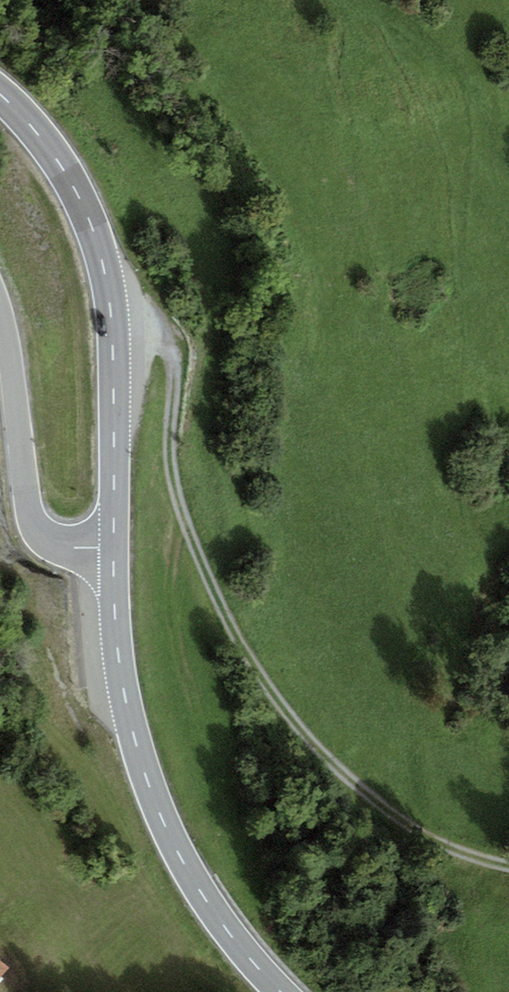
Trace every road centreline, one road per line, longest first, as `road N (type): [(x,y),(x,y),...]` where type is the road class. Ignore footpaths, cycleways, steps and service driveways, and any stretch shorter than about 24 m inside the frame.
road 1 (track): [(508,865),(411,833),(304,739),(187,530),(168,454),(172,357),(150,321),(110,292)]
road 2 (secondary): [(114,548),(121,669),(157,809),(227,931),(282,991)]
road 3 (secondary): [(0,95),(68,179),(104,262),(113,332),(114,548)]
road 4 (unclassified): [(0,310),(30,513),(53,540),(114,548)]

